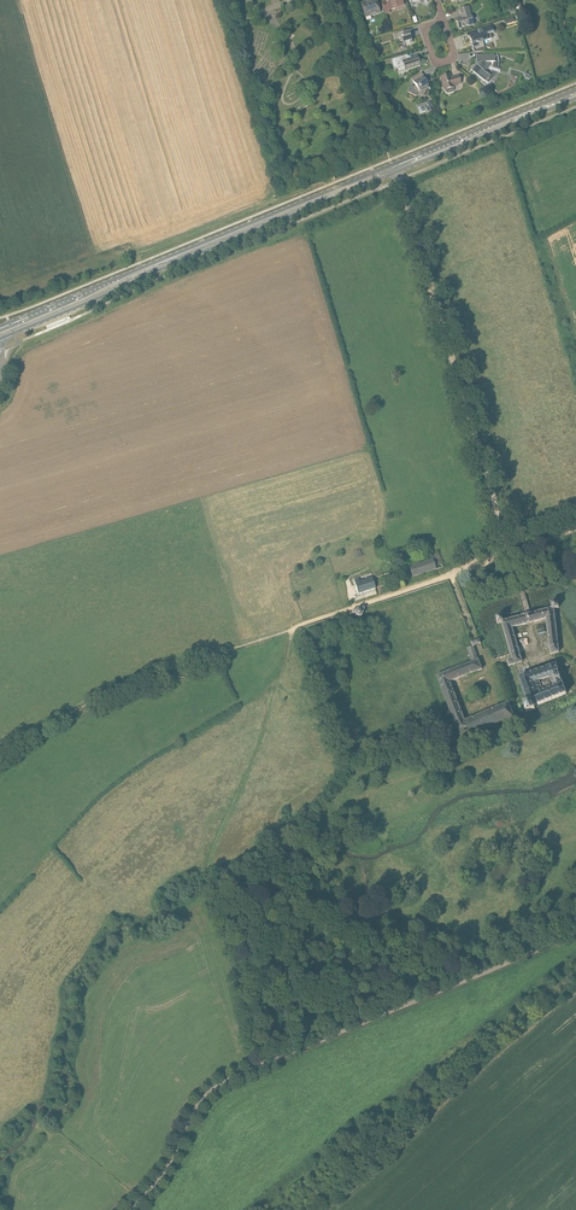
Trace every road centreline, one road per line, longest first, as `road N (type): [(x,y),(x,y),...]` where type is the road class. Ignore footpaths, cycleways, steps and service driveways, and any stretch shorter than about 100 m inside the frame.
road 1 (primary): [(0,338),(534,111)]
road 2 (primary): [(534,111),(0,326)]
road 3 (unclassified): [(130,1209),(160,1177),(198,1104),(223,1082),(575,931)]

